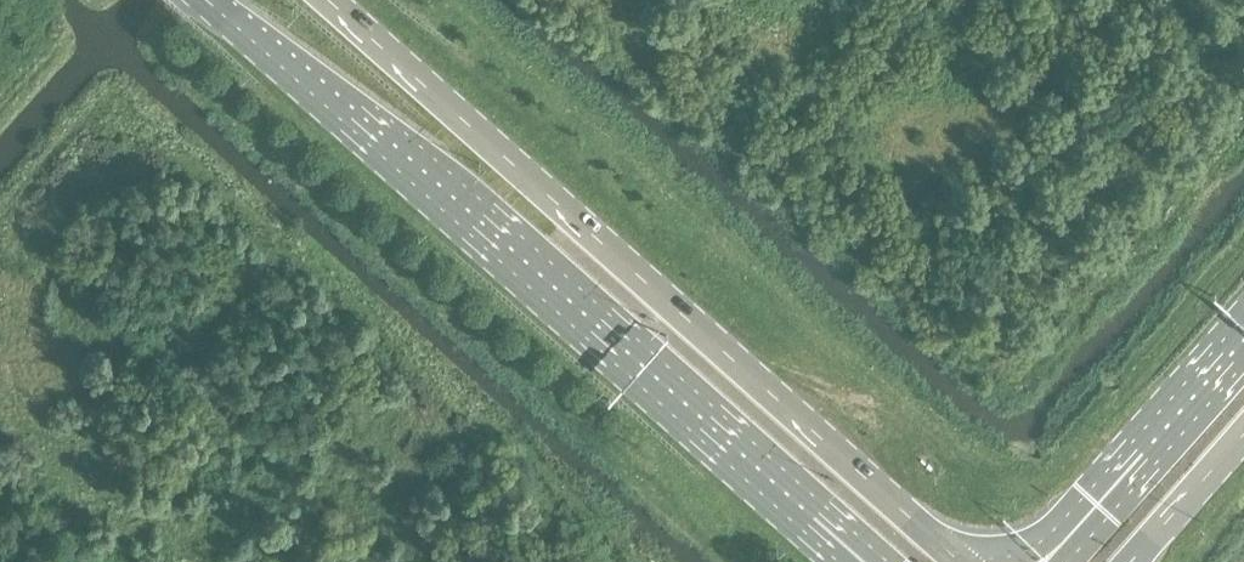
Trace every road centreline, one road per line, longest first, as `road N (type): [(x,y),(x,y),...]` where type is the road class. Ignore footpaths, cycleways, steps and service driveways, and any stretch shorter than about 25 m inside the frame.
road 1 (primary): [(207,0),(839,561)]
road 2 (primary): [(960,561),(331,0)]
road 3 (primary): [(1243,327),(1045,561)]
road 4 (primary): [(1125,561),(1243,423)]

